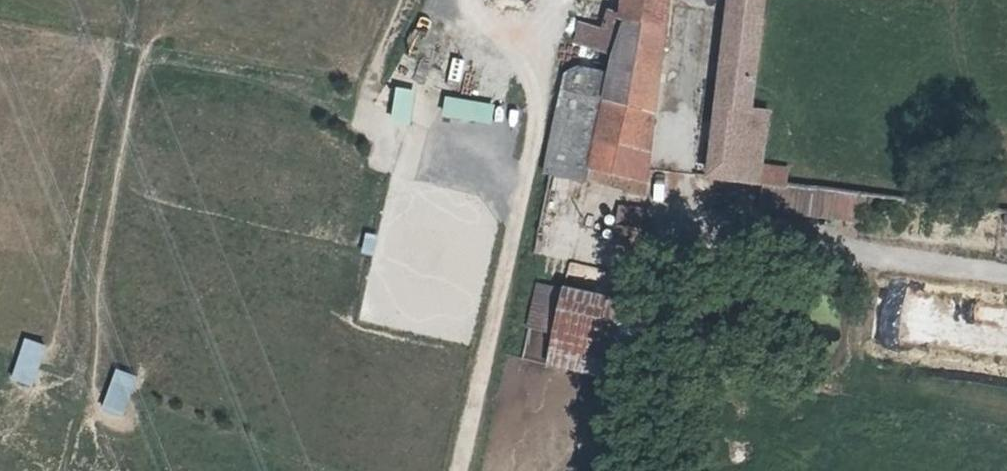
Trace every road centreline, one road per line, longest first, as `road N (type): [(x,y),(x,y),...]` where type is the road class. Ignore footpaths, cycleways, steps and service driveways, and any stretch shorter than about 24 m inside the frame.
road 1 (track): [(459,470),(560,29),(574,0)]

